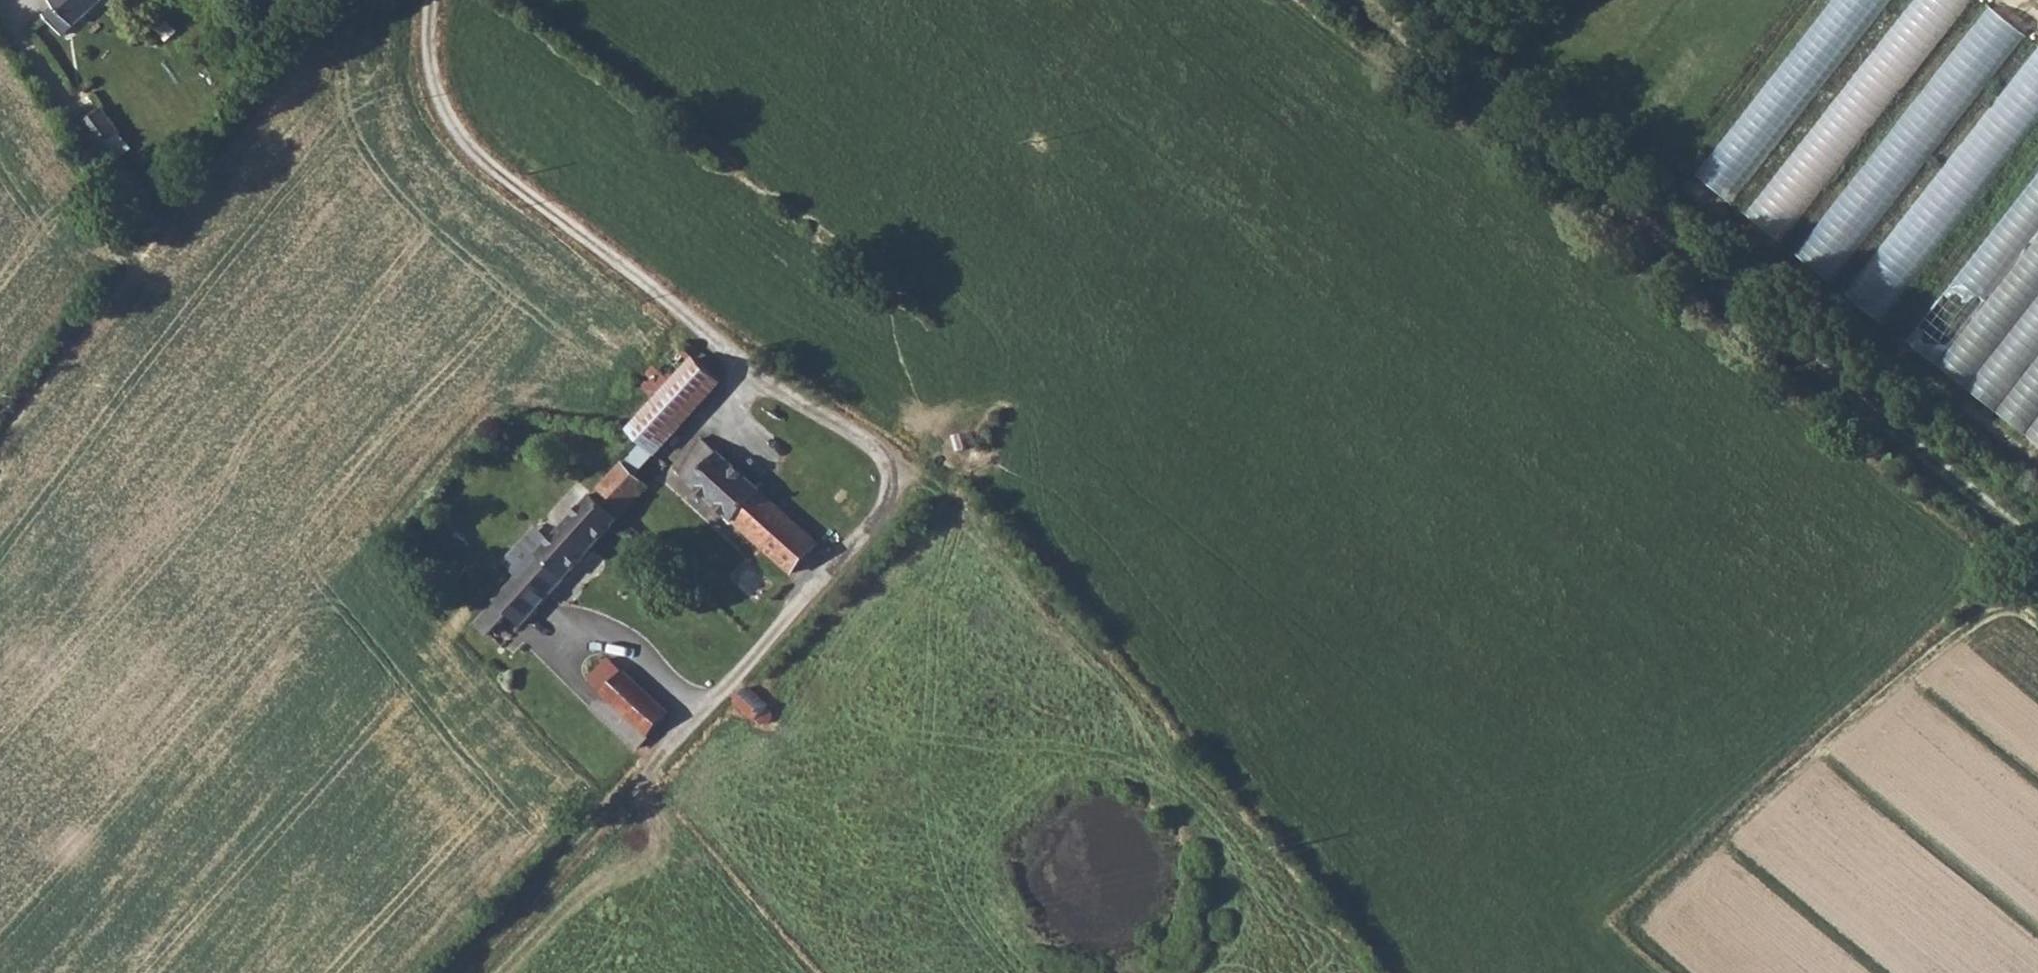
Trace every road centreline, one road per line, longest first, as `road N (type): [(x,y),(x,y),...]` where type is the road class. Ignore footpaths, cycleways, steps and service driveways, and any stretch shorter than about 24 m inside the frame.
road 1 (track): [(2037,554),(1352,0)]
road 2 (track): [(688,714),(467,972)]

